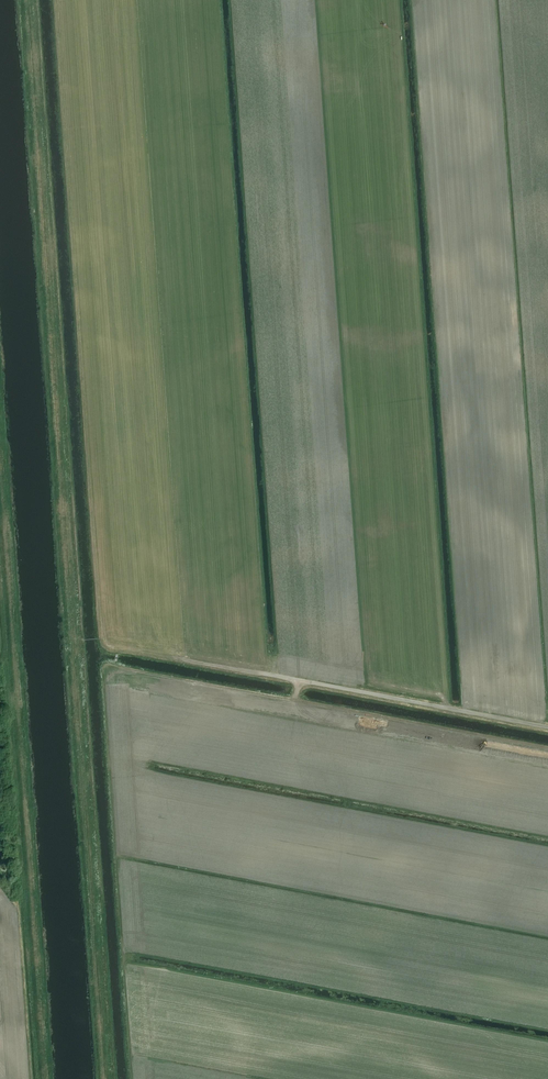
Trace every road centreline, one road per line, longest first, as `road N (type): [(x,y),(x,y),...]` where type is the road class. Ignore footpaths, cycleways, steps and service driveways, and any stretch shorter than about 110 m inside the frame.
road 1 (track): [(74,642),(25,0)]
road 2 (track): [(104,1078),(74,642)]
road 3 (unclassified): [(547,727),(260,674)]
road 4 (track): [(260,674),(112,649),(99,640)]

